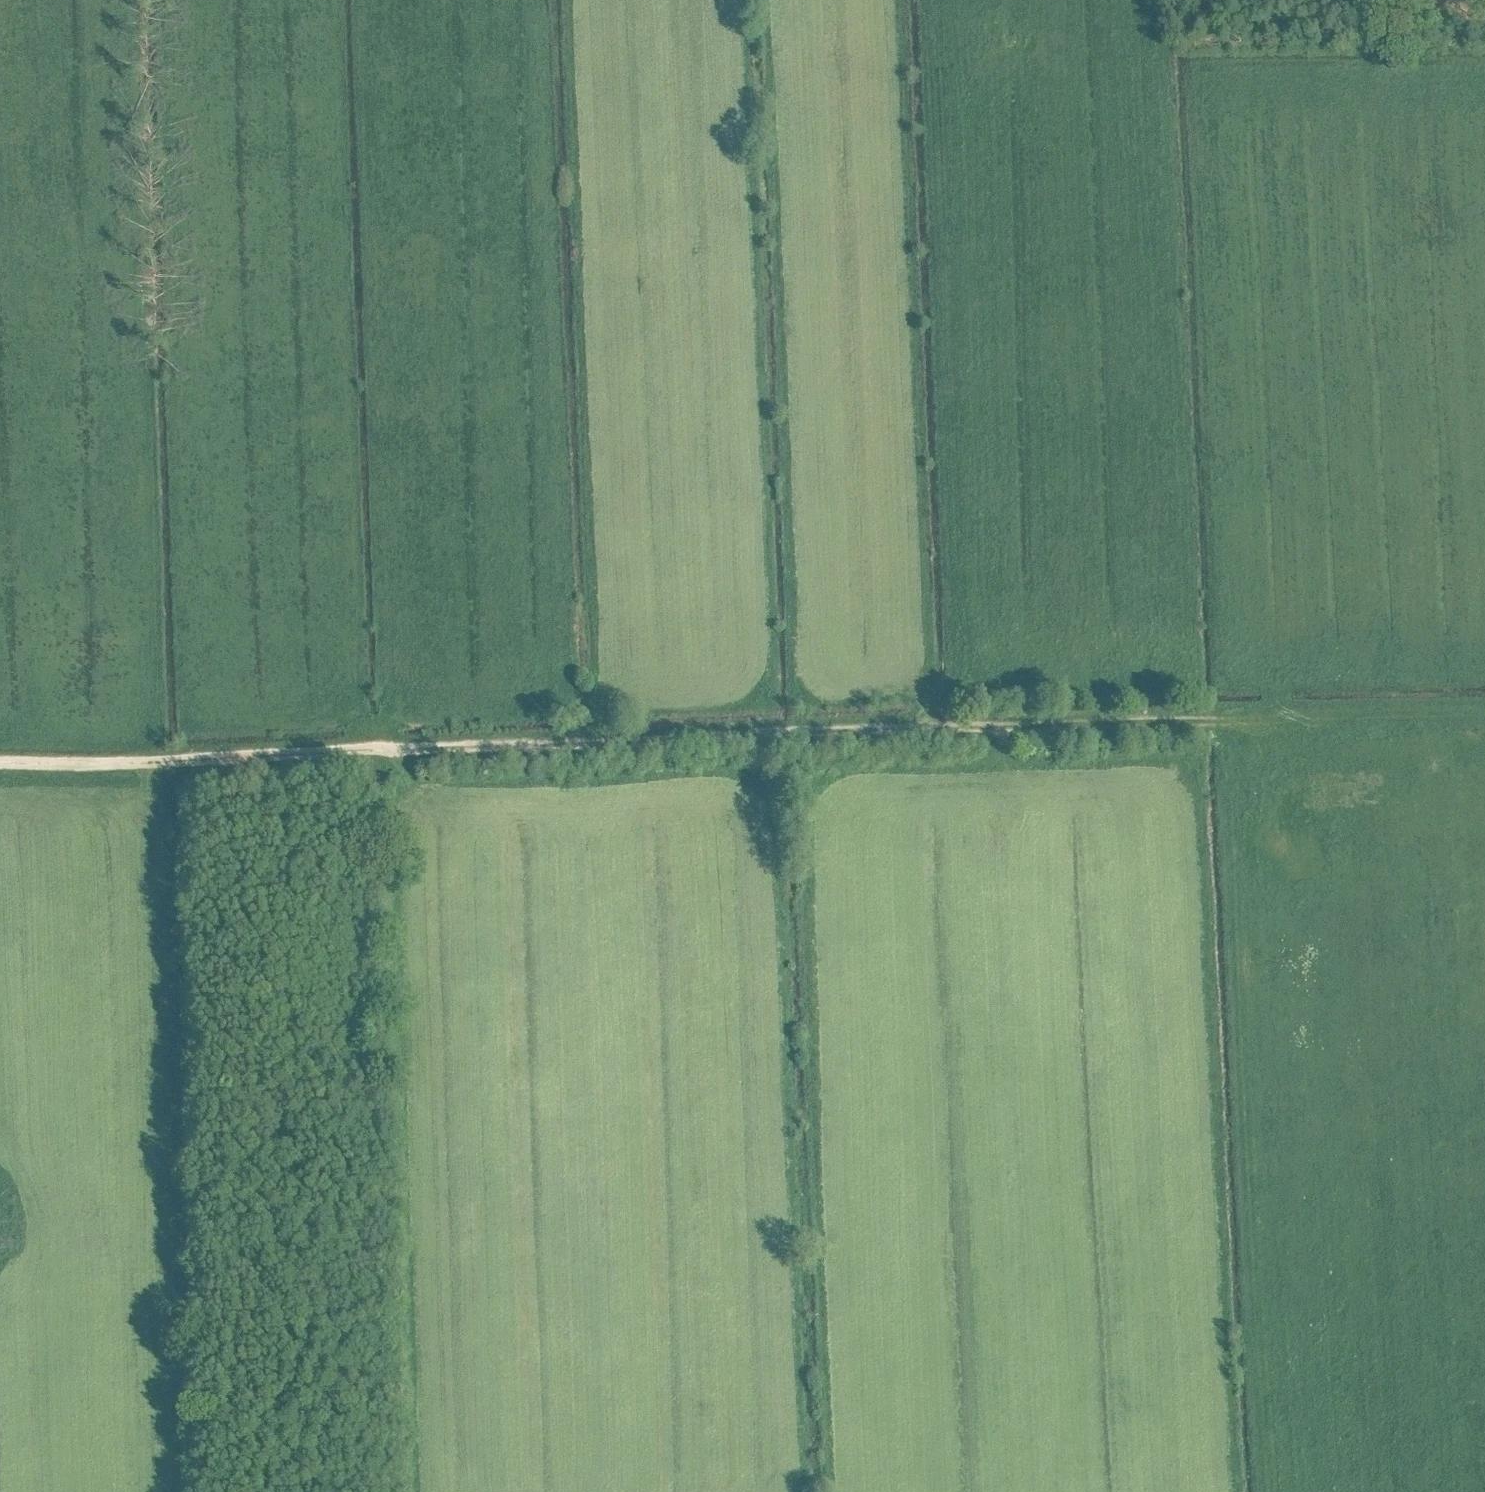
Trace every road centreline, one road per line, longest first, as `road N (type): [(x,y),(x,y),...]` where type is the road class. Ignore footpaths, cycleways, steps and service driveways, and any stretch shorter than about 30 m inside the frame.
road 1 (track): [(0,762),(1142,721),(1237,719),(1257,730)]

